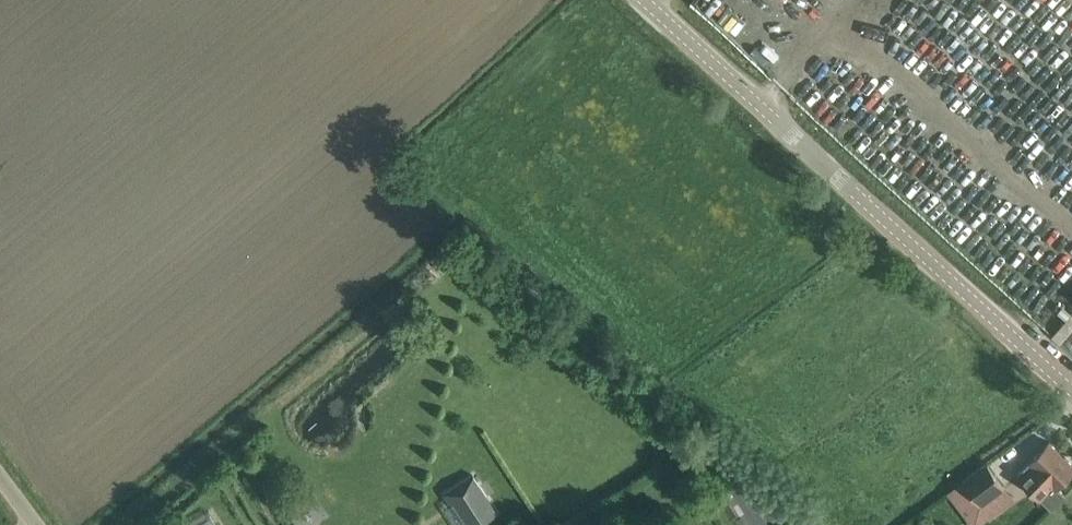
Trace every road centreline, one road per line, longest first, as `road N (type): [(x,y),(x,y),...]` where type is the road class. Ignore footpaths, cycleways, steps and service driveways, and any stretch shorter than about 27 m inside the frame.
road 1 (unclassified): [(1071,398),(637,0)]

